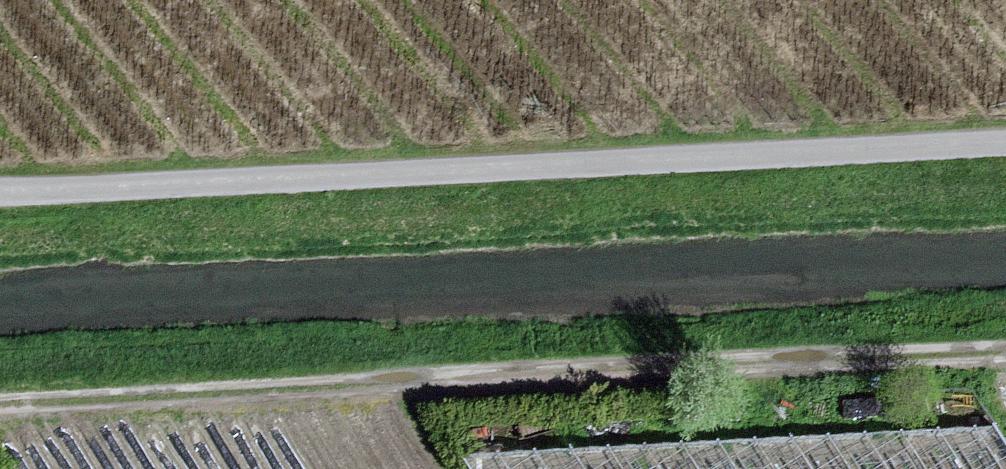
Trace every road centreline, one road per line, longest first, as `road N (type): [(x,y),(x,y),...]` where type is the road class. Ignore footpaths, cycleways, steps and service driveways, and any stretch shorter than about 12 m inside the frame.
road 1 (track): [(0,408),(1005,352)]
road 2 (unclassified): [(0,191),(1005,143)]

